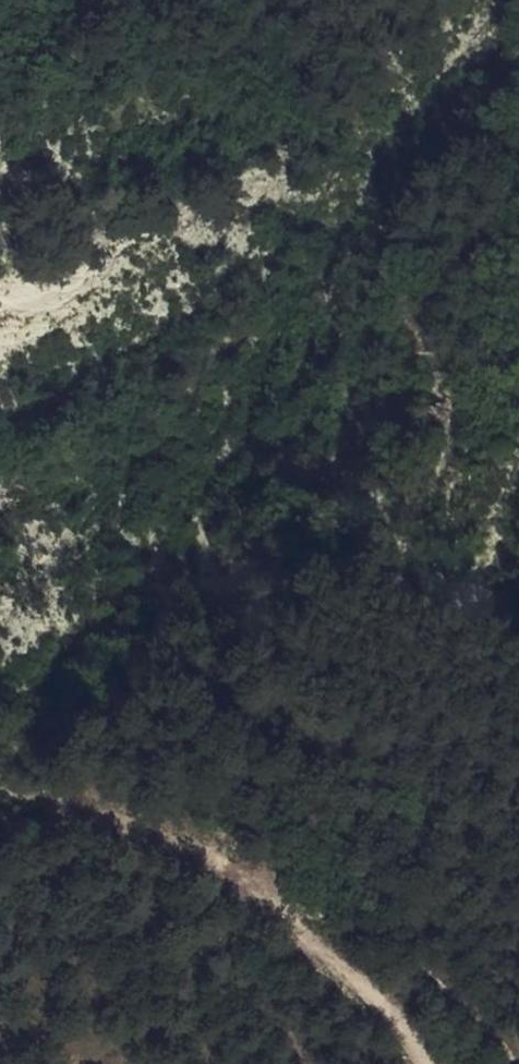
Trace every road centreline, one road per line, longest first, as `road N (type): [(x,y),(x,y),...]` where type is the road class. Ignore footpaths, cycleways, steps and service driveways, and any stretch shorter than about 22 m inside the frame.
road 1 (track): [(0,792),(249,878),(372,995),(431,1063)]

